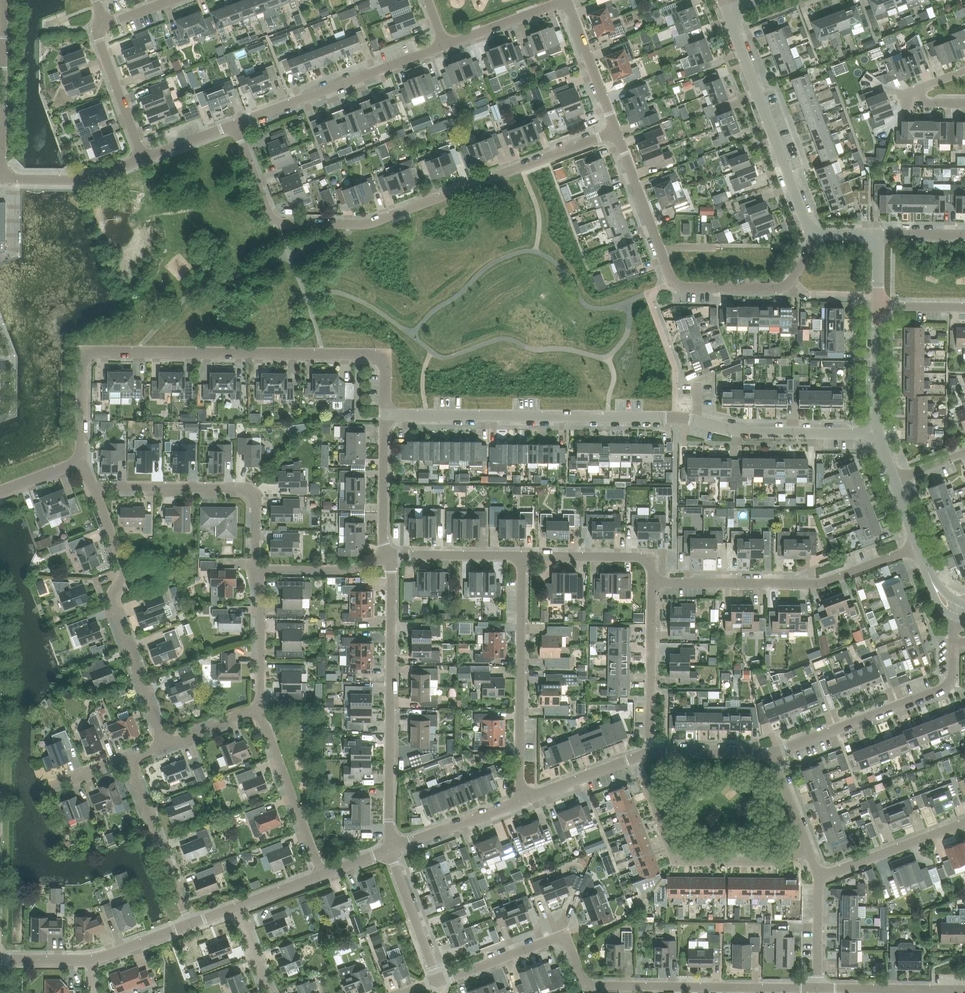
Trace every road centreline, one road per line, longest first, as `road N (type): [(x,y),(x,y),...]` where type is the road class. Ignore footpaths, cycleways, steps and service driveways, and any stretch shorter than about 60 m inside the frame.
road 1 (residential): [(876,433),(754,433),(680,417),(385,416)]
road 2 (residential): [(77,461),(82,352),(385,354),(385,416)]
road 3 (residential): [(596,138),(371,222),(284,223),(269,214),(235,124)]
road 4 (residential): [(437,980),(565,935),(585,986),(799,988)]
road 5 (residential): [(392,849),(386,556)]
road 6 (residential): [(165,745),(112,605),(125,570),(92,489)]
road 7 (residential): [(918,547),(820,583),(651,583)]
road 8 (residential): [(808,851),(776,863),(674,862),(635,757)]
road 9 (residential): [(525,798),(521,556)]
road 10 (residential): [(256,570),(256,499),(246,487),(92,489)]
road 11 (unclassified): [(810,233),(726,10)]
road 12 (residential): [(235,124),(445,46)]
road 13 (residential): [(787,747),(944,688),(953,646)]
road 14 (residential): [(322,875),(258,707)]
road 15 (residential): [(190,924),(127,759)]
road 16 (residential): [(650,752),(651,583)]
road 17 (residential): [(818,877),(964,822)]
road 18 (residential): [(651,583),(651,557),(521,556)]
road 19 (residential): [(792,279),(780,288),(683,286),(661,252)]
road 20 (residential): [(964,990),(817,988)]
road 21 (residential): [(1,179),(83,179),(143,158)]
road 22 (residential): [(143,158),(98,37),(104,25)]
road 23 (residential): [(392,849),(525,798)]
road 24 (residential): [(386,556),(385,416)]
road 25 (residential): [(616,131),(567,0)]
road 26 (residential): [(437,980),(392,849)]
road 27 (residential): [(258,707),(256,570)]
road 28 (residential): [(521,556),(386,556)]
road 29 (residential): [(256,570),(346,571),(386,556)]
road 30 (residential): [(445,46),(567,0)]
road 31 (residential): [(661,252),(616,131)]
road 32 (unclassified): [(876,433),(878,306)]
road 33 (residential): [(1,179),(3,53)]
road 34 (residential): [(964,103),(915,103),(911,91),(964,71)]

